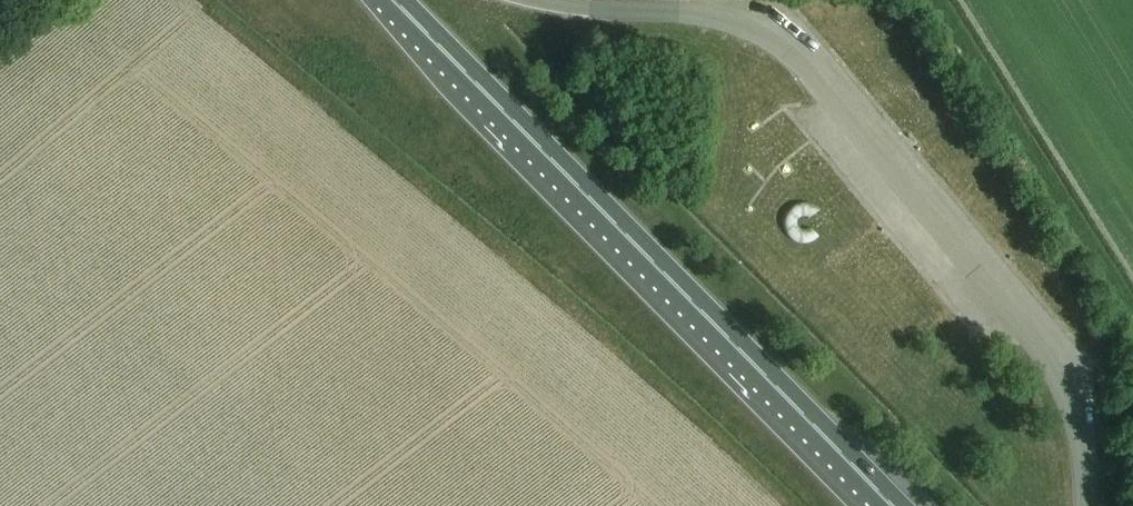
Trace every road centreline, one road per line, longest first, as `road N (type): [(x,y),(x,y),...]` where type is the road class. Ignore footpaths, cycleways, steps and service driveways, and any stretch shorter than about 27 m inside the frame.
road 1 (trunk): [(887,505),(391,0)]
road 2 (trunk): [(678,15),(532,0)]

